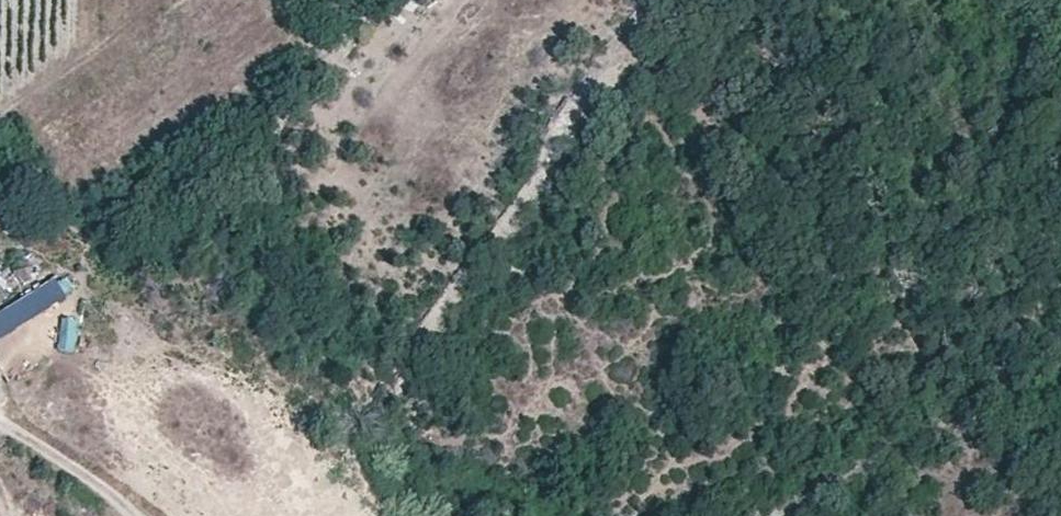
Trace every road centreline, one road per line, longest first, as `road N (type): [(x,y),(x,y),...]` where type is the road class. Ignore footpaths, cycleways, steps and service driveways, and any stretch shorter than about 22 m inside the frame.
road 1 (track): [(0,426),(121,502)]

